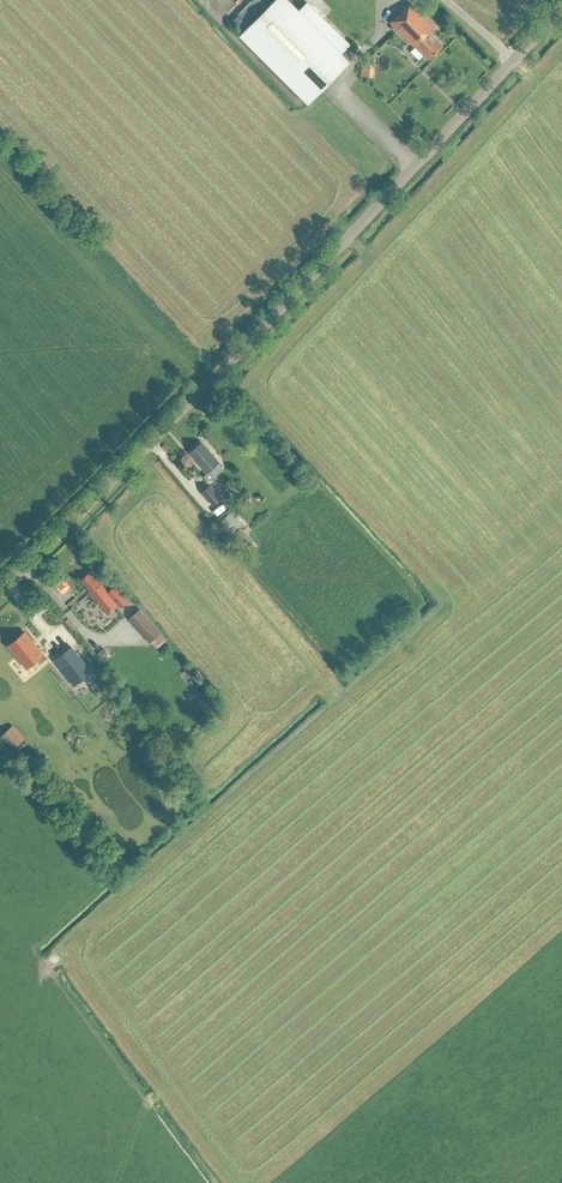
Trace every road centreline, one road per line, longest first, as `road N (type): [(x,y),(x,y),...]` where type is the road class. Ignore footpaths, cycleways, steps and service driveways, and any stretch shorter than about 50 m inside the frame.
road 1 (unclassified): [(0,588),(353,239),(561,11)]

